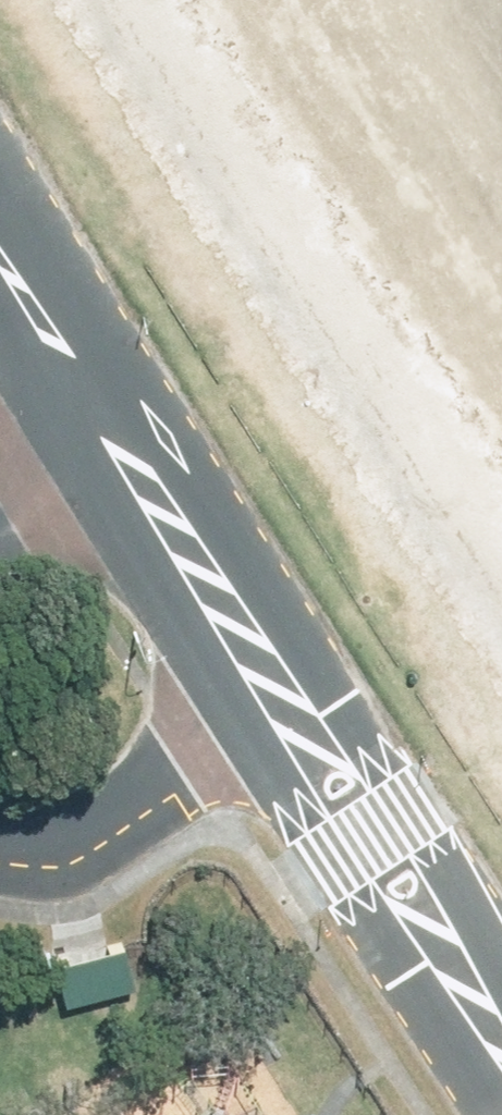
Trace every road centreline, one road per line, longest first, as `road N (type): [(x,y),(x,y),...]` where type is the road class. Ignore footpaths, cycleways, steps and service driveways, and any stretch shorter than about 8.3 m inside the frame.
road 1 (residential): [(268,704),(501,1064)]
road 2 (residential): [(88,416),(268,704)]
road 3 (residential): [(268,704),(74,839),(0,844)]
road 4 (residential): [(0,270),(88,416)]

